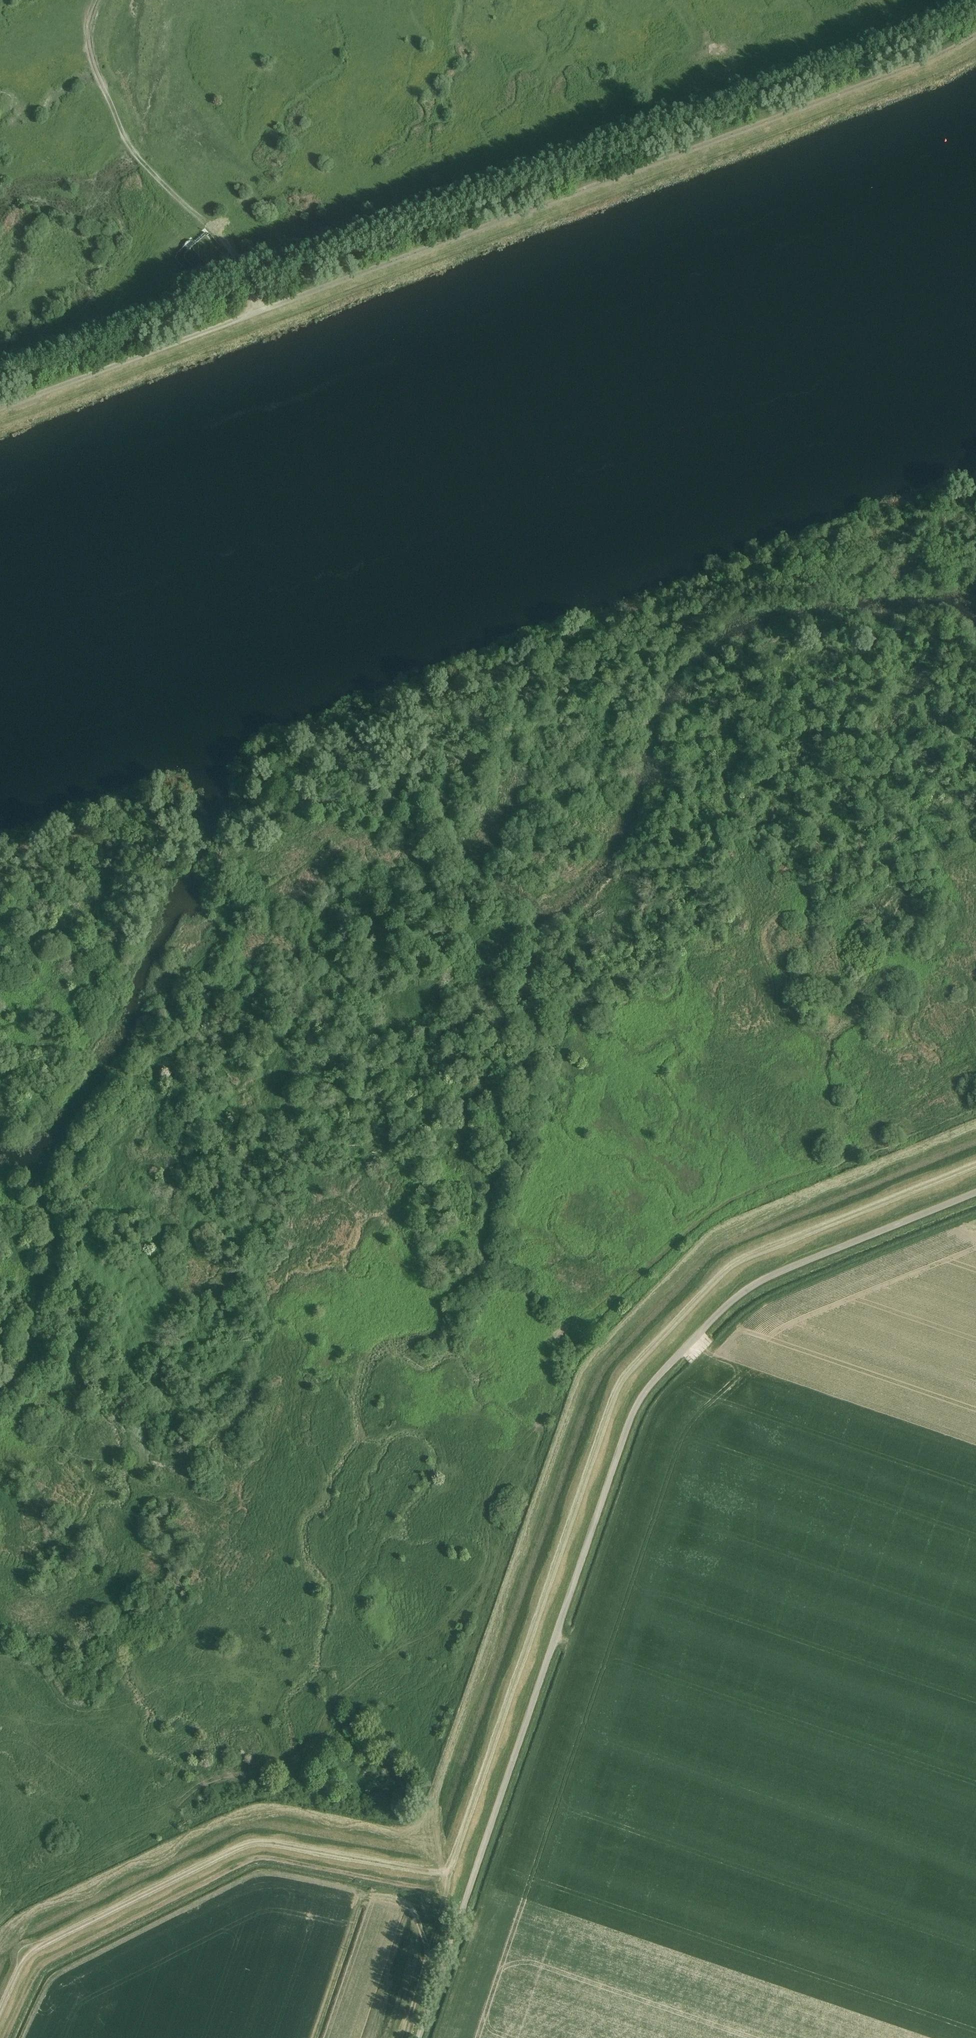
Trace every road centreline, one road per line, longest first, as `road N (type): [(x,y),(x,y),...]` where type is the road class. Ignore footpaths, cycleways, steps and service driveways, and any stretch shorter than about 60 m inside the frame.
road 1 (unclassified): [(418,2037),(643,1397),(755,1285),(975,1193)]
road 2 (unclassified): [(0,409),(925,63),(975,36)]
road 3 (track): [(401,2037),(421,1928),(402,1900),(377,1895)]

